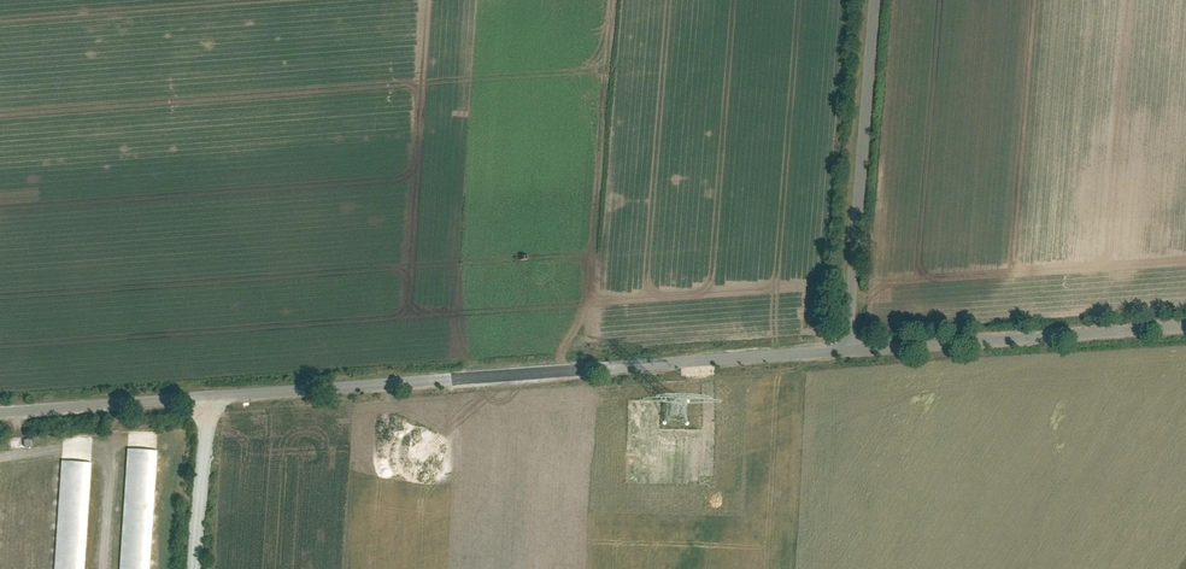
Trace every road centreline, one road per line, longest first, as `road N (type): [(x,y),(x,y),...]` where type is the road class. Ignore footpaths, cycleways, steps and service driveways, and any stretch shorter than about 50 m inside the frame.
road 1 (unclassified): [(847,352),(0,415)]
road 2 (unclassified): [(875,0),(847,352)]
road 3 (unclassified): [(1185,331),(847,352)]
road 4 (track): [(206,401),(195,568)]

